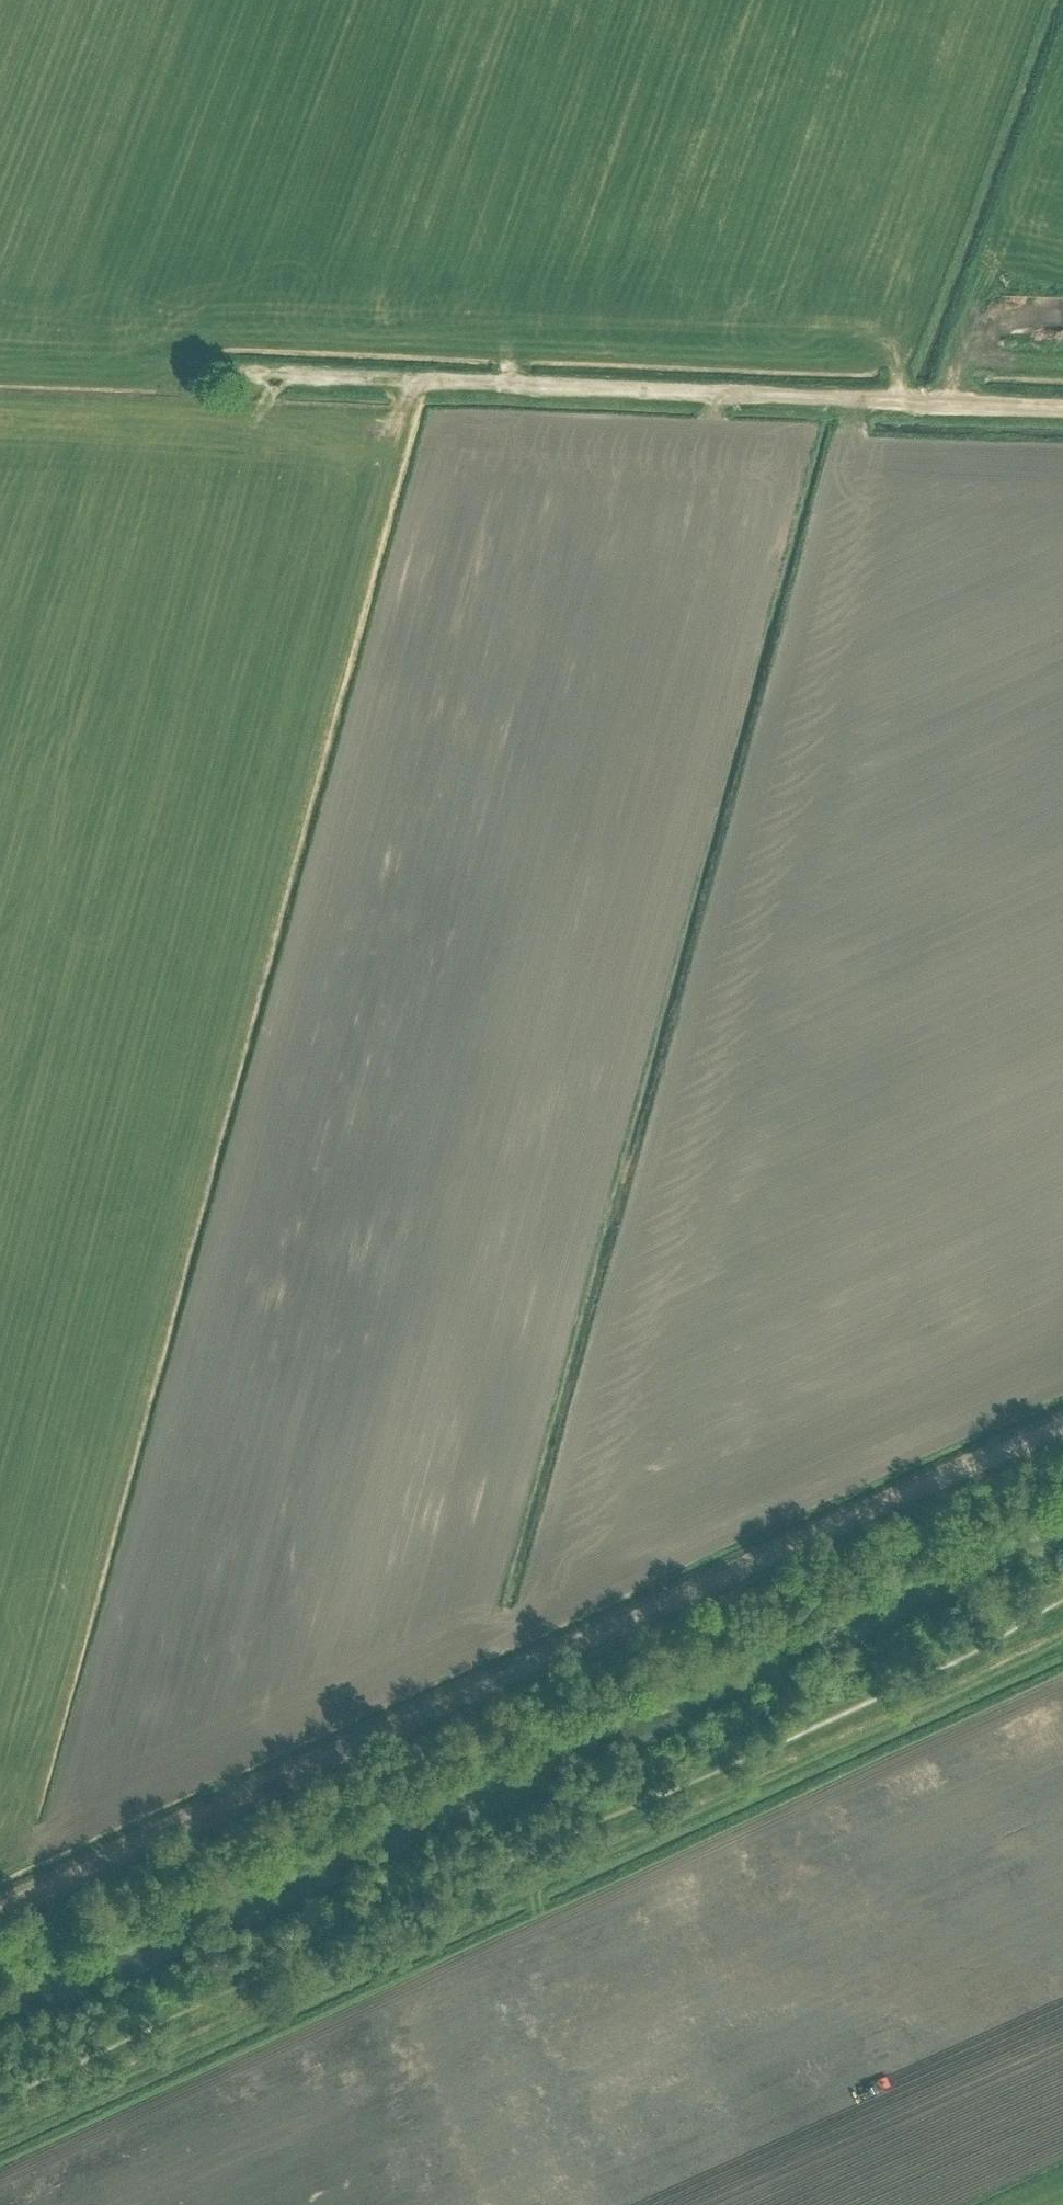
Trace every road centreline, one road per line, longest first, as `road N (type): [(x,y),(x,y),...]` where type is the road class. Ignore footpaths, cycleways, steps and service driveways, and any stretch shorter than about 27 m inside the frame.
road 1 (track): [(1062,1424),(0,1909)]
road 2 (track): [(1062,404),(215,371)]

